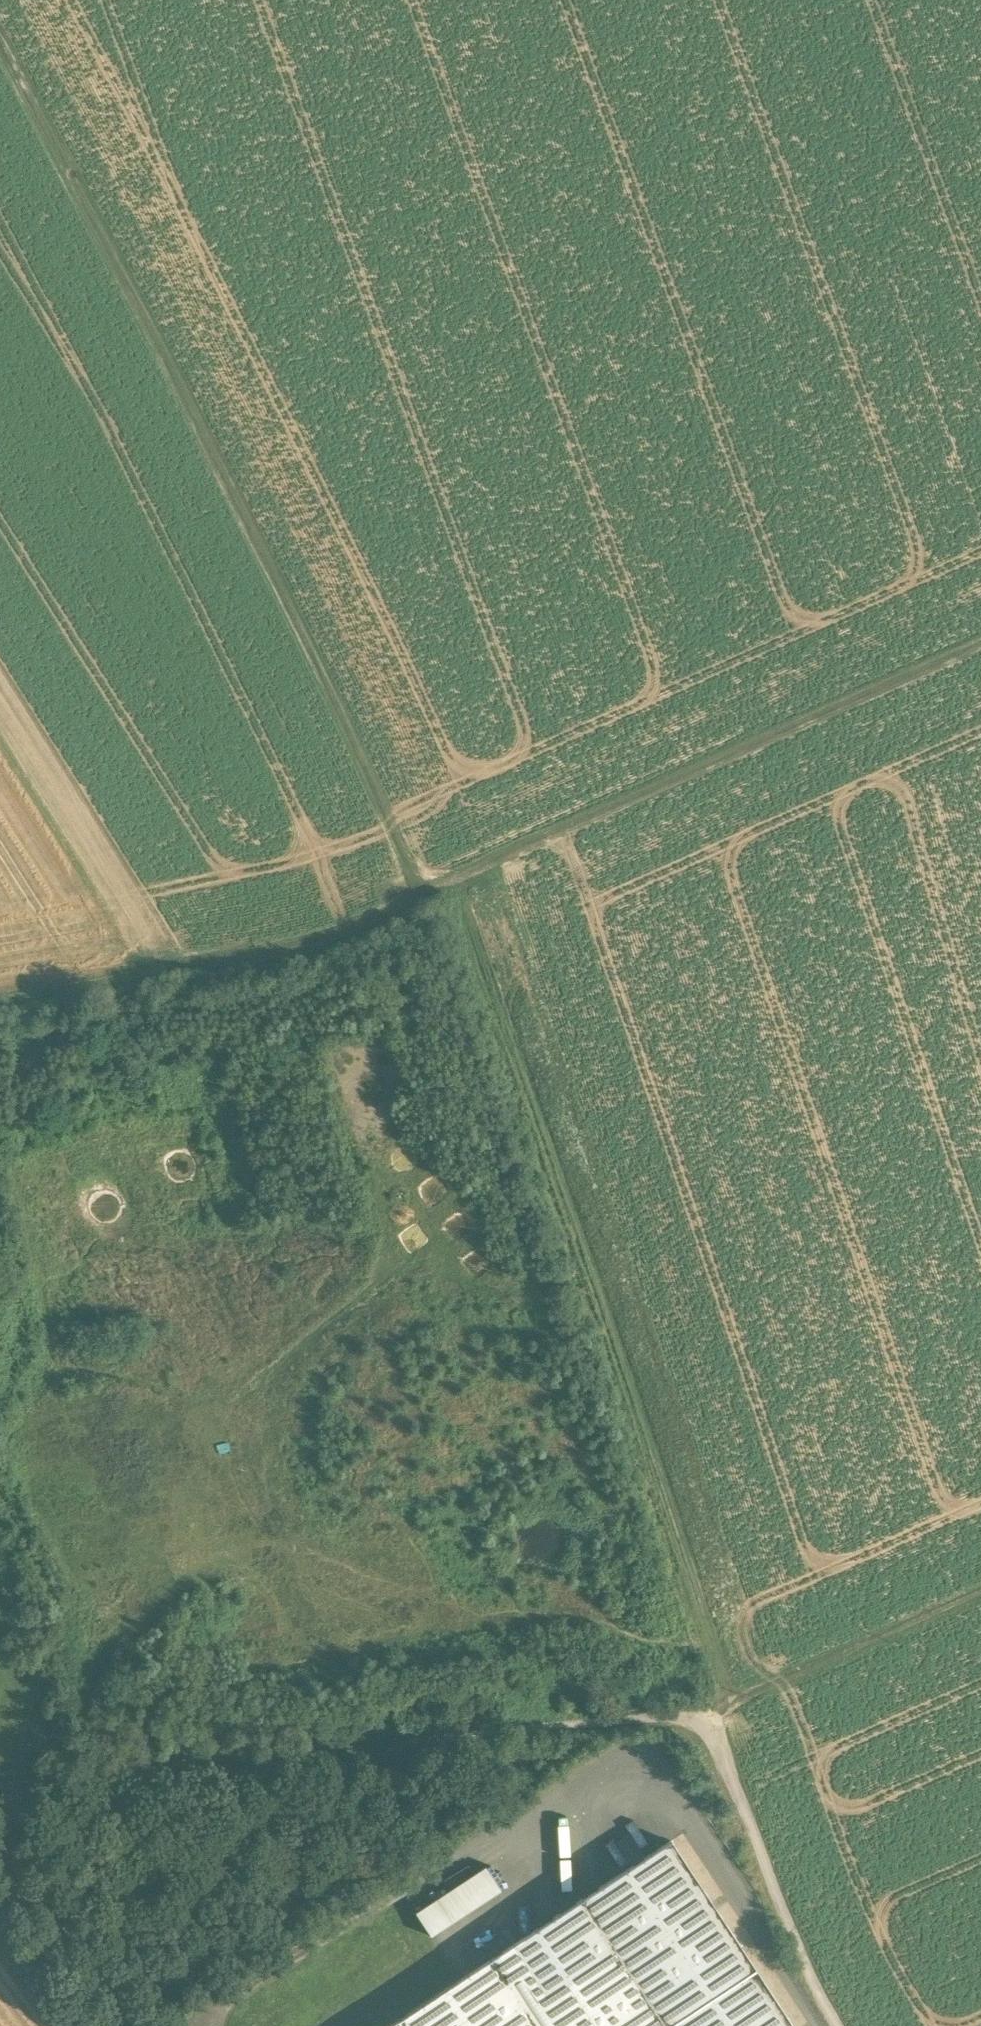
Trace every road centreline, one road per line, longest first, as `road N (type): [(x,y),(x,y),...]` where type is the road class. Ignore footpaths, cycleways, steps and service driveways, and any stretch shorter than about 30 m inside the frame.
road 1 (track): [(0,1790),(708,1711),(838,2025)]
road 2 (track): [(708,1711),(789,1681),(514,855)]
road 3 (track): [(423,902),(256,551),(0,53)]
road 4 (track): [(514,855),(321,946),(0,1009)]
road 5 (track): [(980,640),(767,730),(514,855)]
road 6 (track): [(980,1595),(789,1681)]

